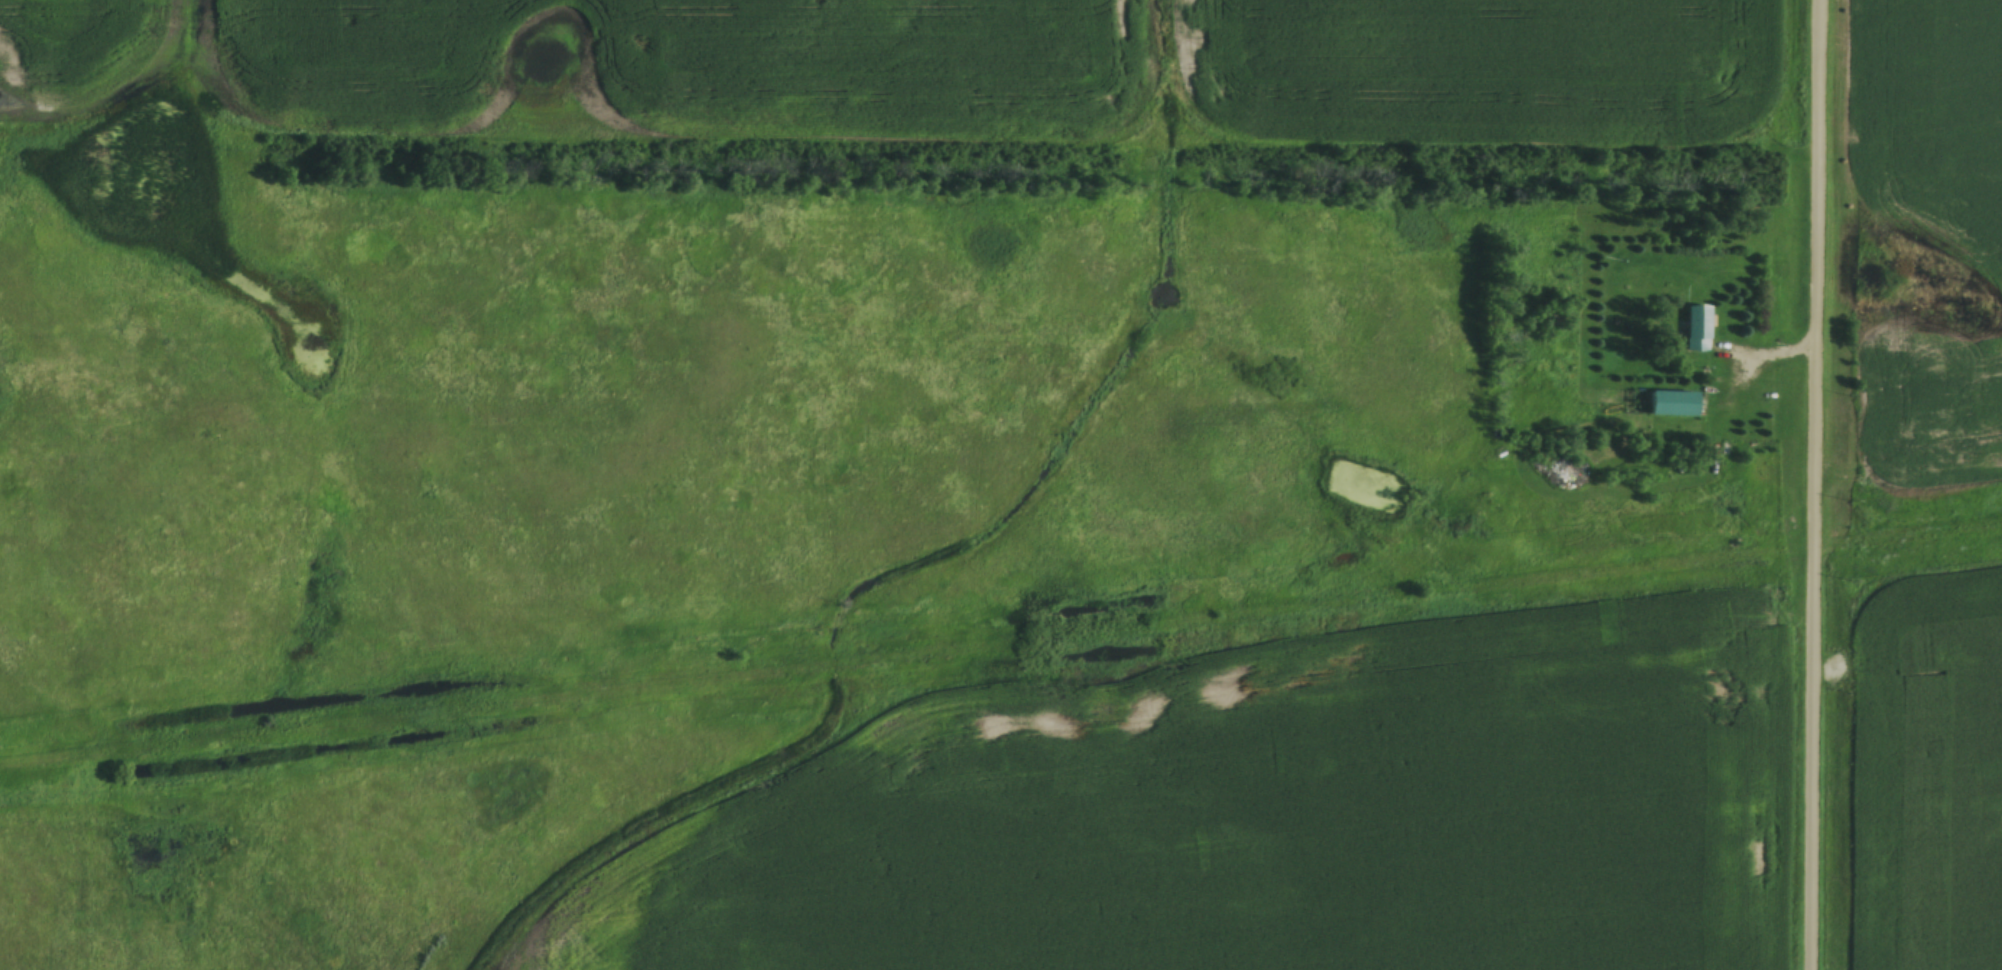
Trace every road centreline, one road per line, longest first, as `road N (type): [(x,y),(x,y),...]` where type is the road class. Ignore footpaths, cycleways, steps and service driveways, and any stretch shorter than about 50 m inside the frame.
road 1 (residential): [(1813,969),(1820,0)]

